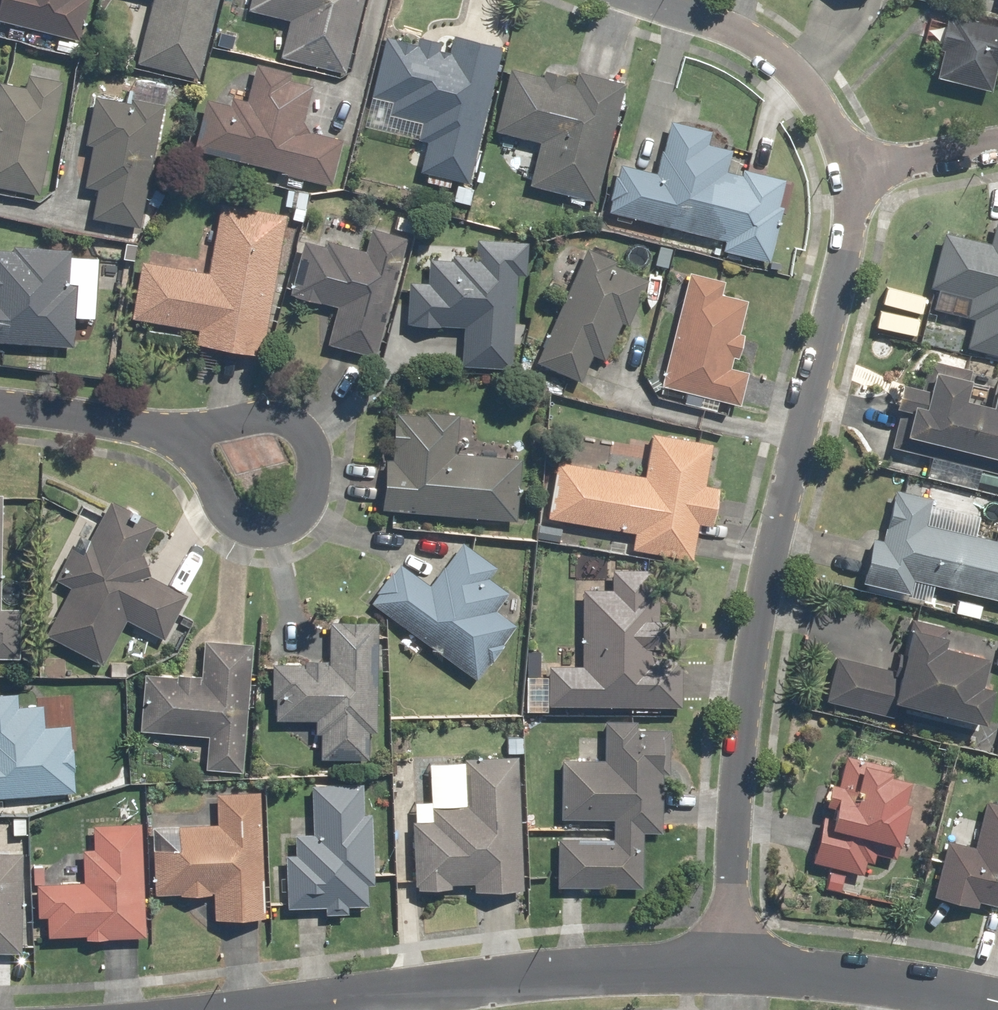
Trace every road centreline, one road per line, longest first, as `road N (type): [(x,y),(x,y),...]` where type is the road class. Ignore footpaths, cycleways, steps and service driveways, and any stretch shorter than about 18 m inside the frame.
road 1 (residential): [(728,963),(763,576),(856,214),(851,164)]
road 2 (residential): [(728,963),(549,973),(250,1009)]
road 3 (residential): [(180,441),(260,409),(288,413),(308,497),(295,515),(273,528),(248,521),(220,498)]
road 4 (residential): [(997,1005),(728,963)]
road 5 (residential): [(851,164),(754,34),(672,0)]
road 6 (residential): [(180,441),(144,428),(0,410)]
road 7 (residential): [(997,143),(851,164)]

